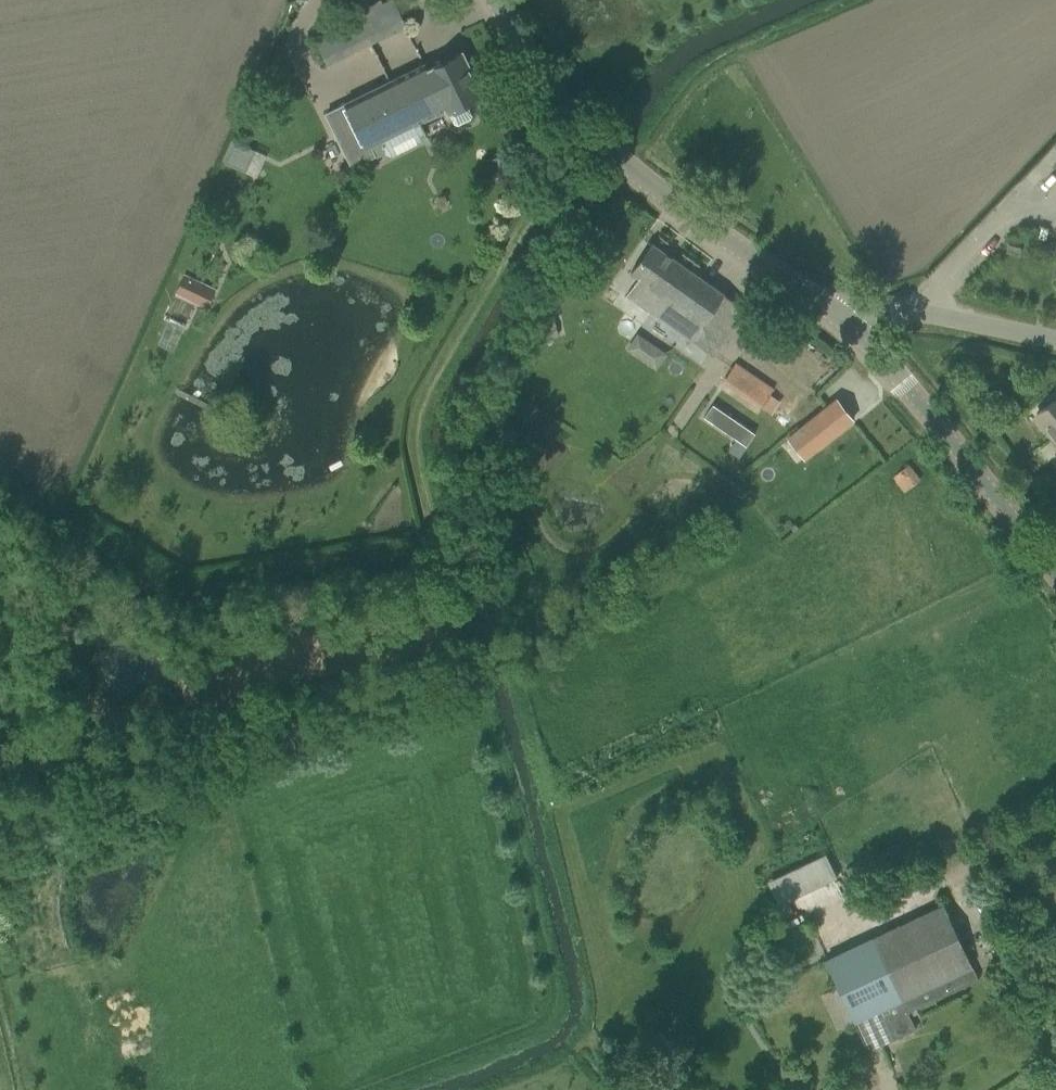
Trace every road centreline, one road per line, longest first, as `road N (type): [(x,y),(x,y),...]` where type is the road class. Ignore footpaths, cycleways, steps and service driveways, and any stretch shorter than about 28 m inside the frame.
road 1 (tertiary): [(844,318),(629,165),(576,111),(496,0)]
road 2 (tertiary): [(1055,570),(844,318)]
road 3 (unclassified): [(1055,341),(905,310),(844,318)]

